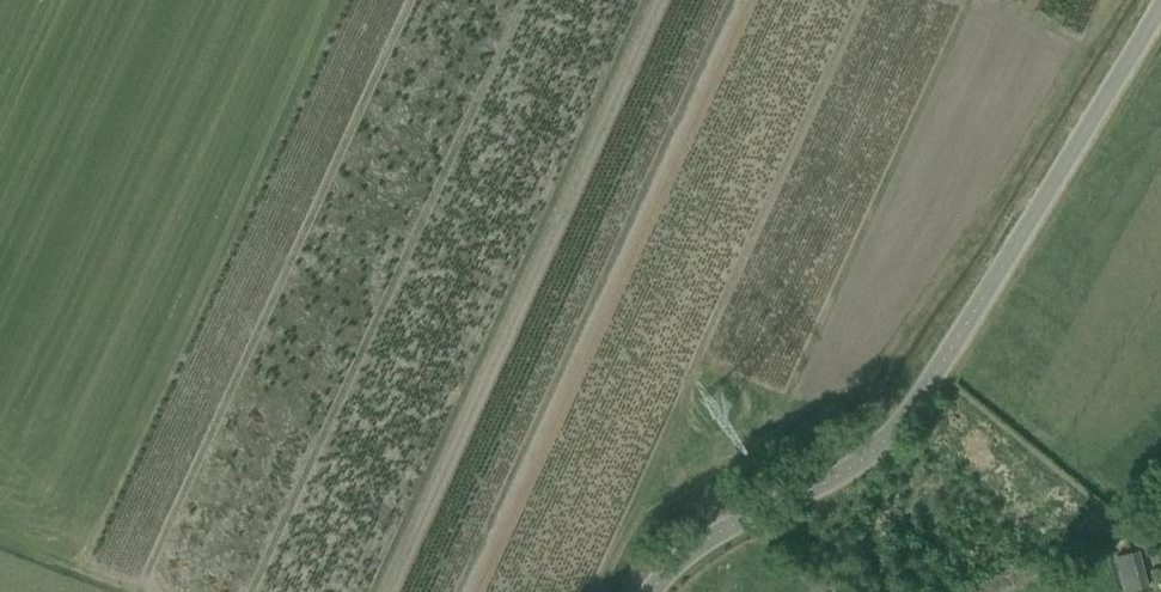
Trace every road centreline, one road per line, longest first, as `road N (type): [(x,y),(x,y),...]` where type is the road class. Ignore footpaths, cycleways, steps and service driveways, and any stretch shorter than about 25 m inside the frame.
road 1 (unclassified): [(640,591),(666,562),(729,519),(779,503),(871,450),(1152,0)]

